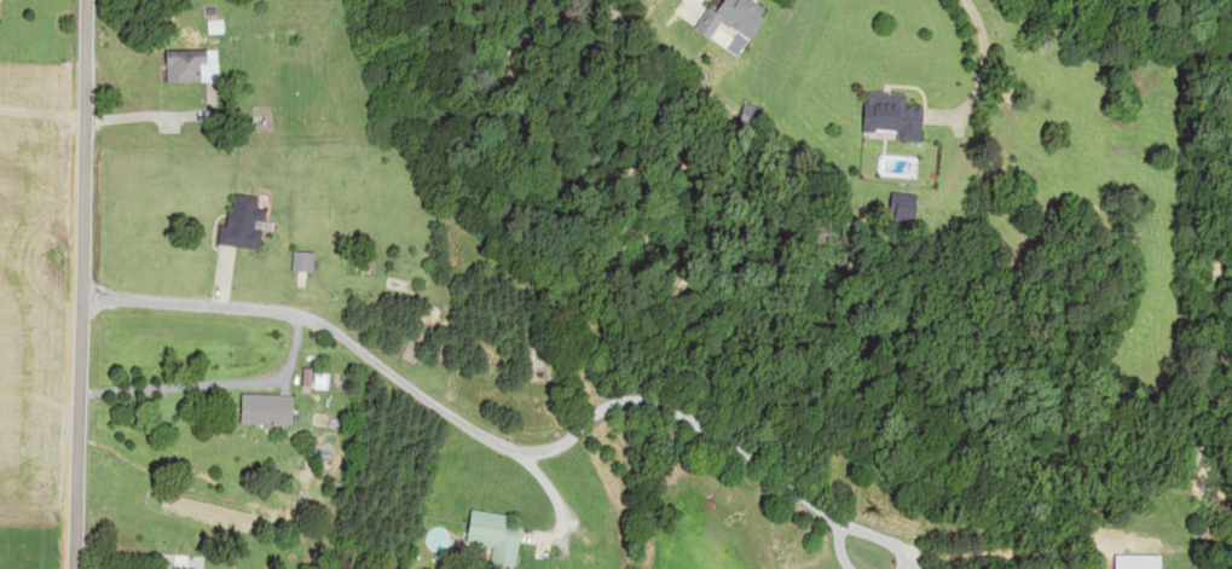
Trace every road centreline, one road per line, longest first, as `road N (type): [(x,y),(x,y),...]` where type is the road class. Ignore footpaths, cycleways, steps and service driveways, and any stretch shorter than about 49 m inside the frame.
road 1 (tertiary): [(80,568),(100,0)]
road 2 (residential): [(88,333),(284,400),(387,402),(429,394)]

